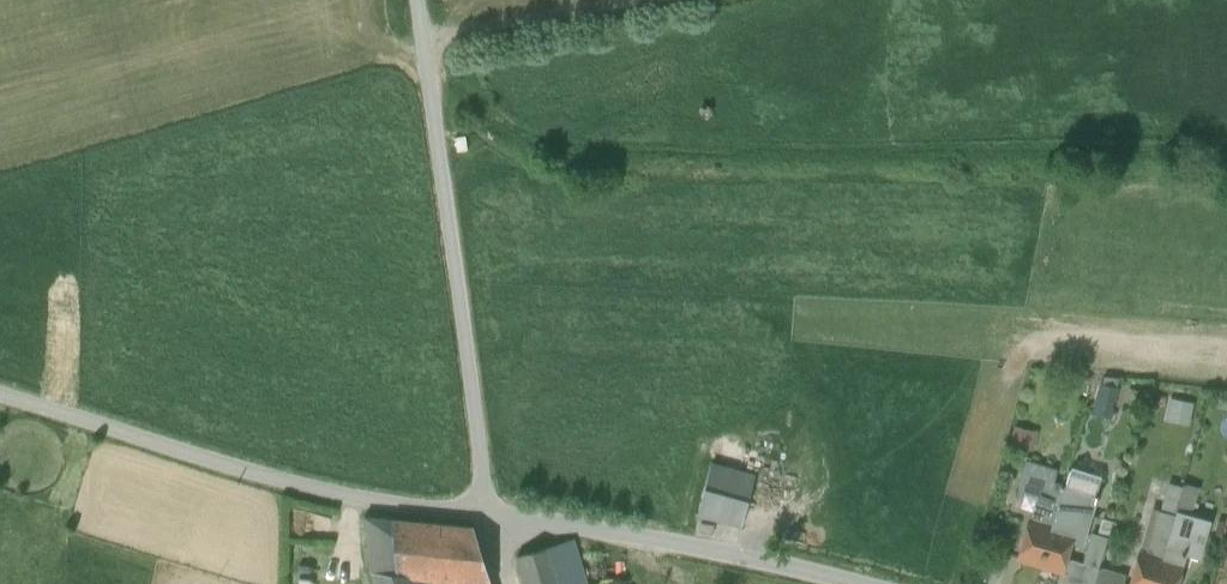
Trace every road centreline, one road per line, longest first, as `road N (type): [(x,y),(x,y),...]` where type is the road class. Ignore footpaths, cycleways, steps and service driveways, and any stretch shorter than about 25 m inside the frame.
road 1 (track): [(1226,154),(529,146),(425,40)]
road 2 (unclassified): [(486,514),(423,0)]
road 3 (unclassified): [(0,395),(293,485),(486,514)]
road 4 (unclassified): [(486,514),(691,545),(854,583)]
road 5 (track): [(648,0),(425,40)]

